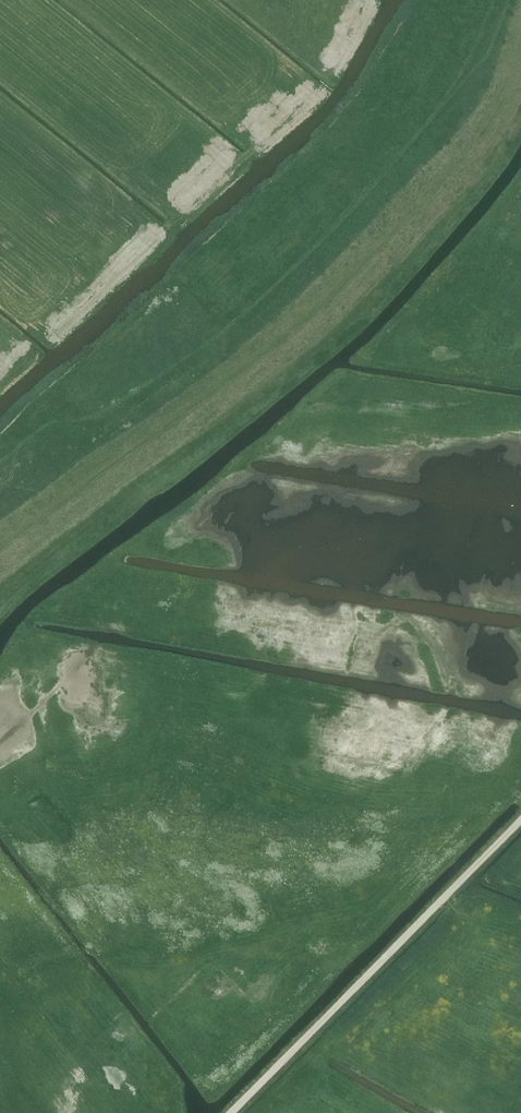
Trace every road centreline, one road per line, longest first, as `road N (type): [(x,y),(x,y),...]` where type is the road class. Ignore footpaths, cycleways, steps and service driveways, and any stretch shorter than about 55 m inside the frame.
road 1 (track): [(231,1112),(520,818)]

